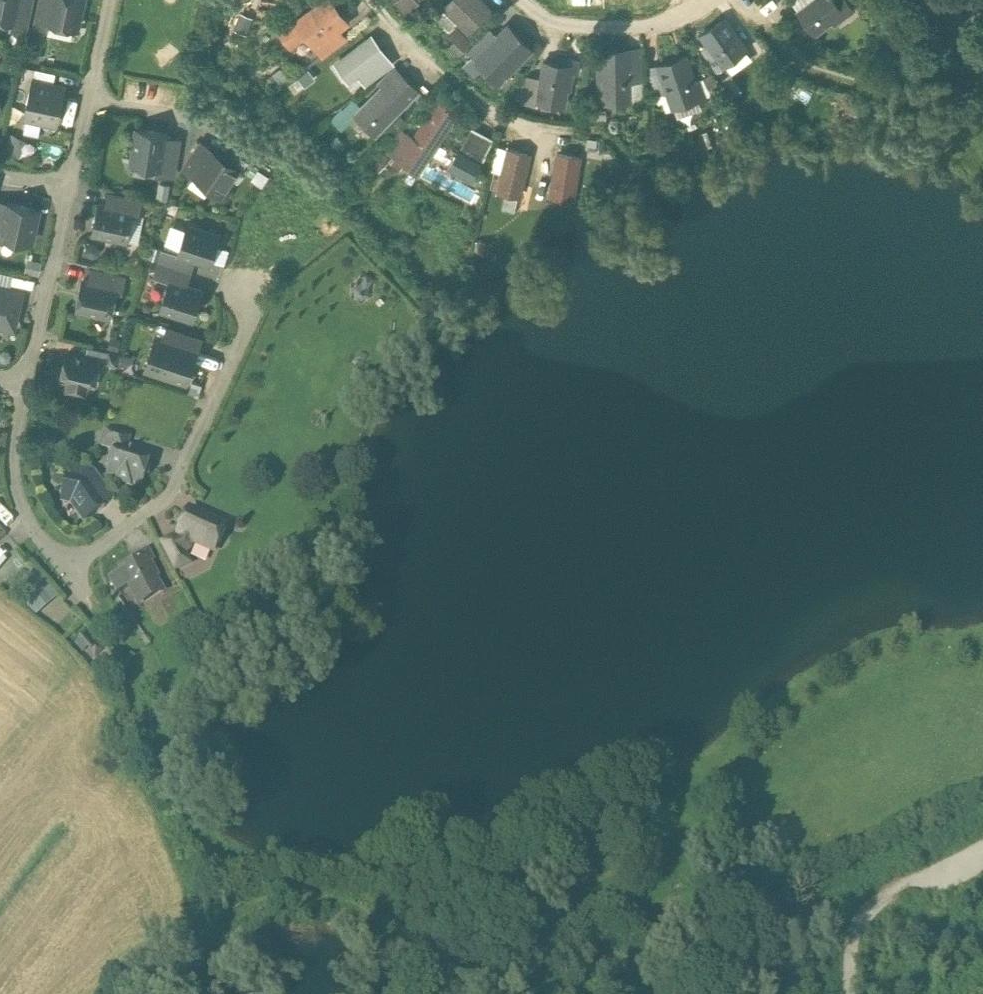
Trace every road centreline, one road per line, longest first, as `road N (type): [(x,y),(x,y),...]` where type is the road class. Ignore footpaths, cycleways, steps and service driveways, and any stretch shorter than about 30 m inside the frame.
road 1 (residential): [(28,379),(11,457),(21,508),(68,559),(162,507),(243,327),(244,294)]
road 2 (residential): [(599,131),(501,116),(377,0)]
road 3 (residential): [(69,186),(28,379)]
road 4 (residential): [(270,163),(199,116),(90,96)]
road 5 (residential): [(523,0),(552,24),(610,24),(670,21),(697,0)]

